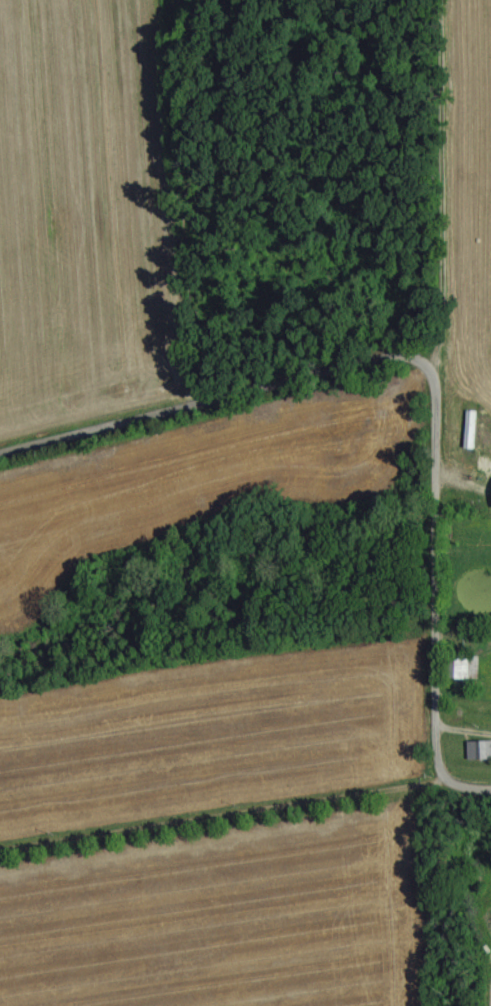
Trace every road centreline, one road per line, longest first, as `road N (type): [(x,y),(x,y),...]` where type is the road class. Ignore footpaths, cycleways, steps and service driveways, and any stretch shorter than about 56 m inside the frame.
road 1 (residential): [(433,790),(424,552),(431,386),(424,362),(314,379),(0,459)]

